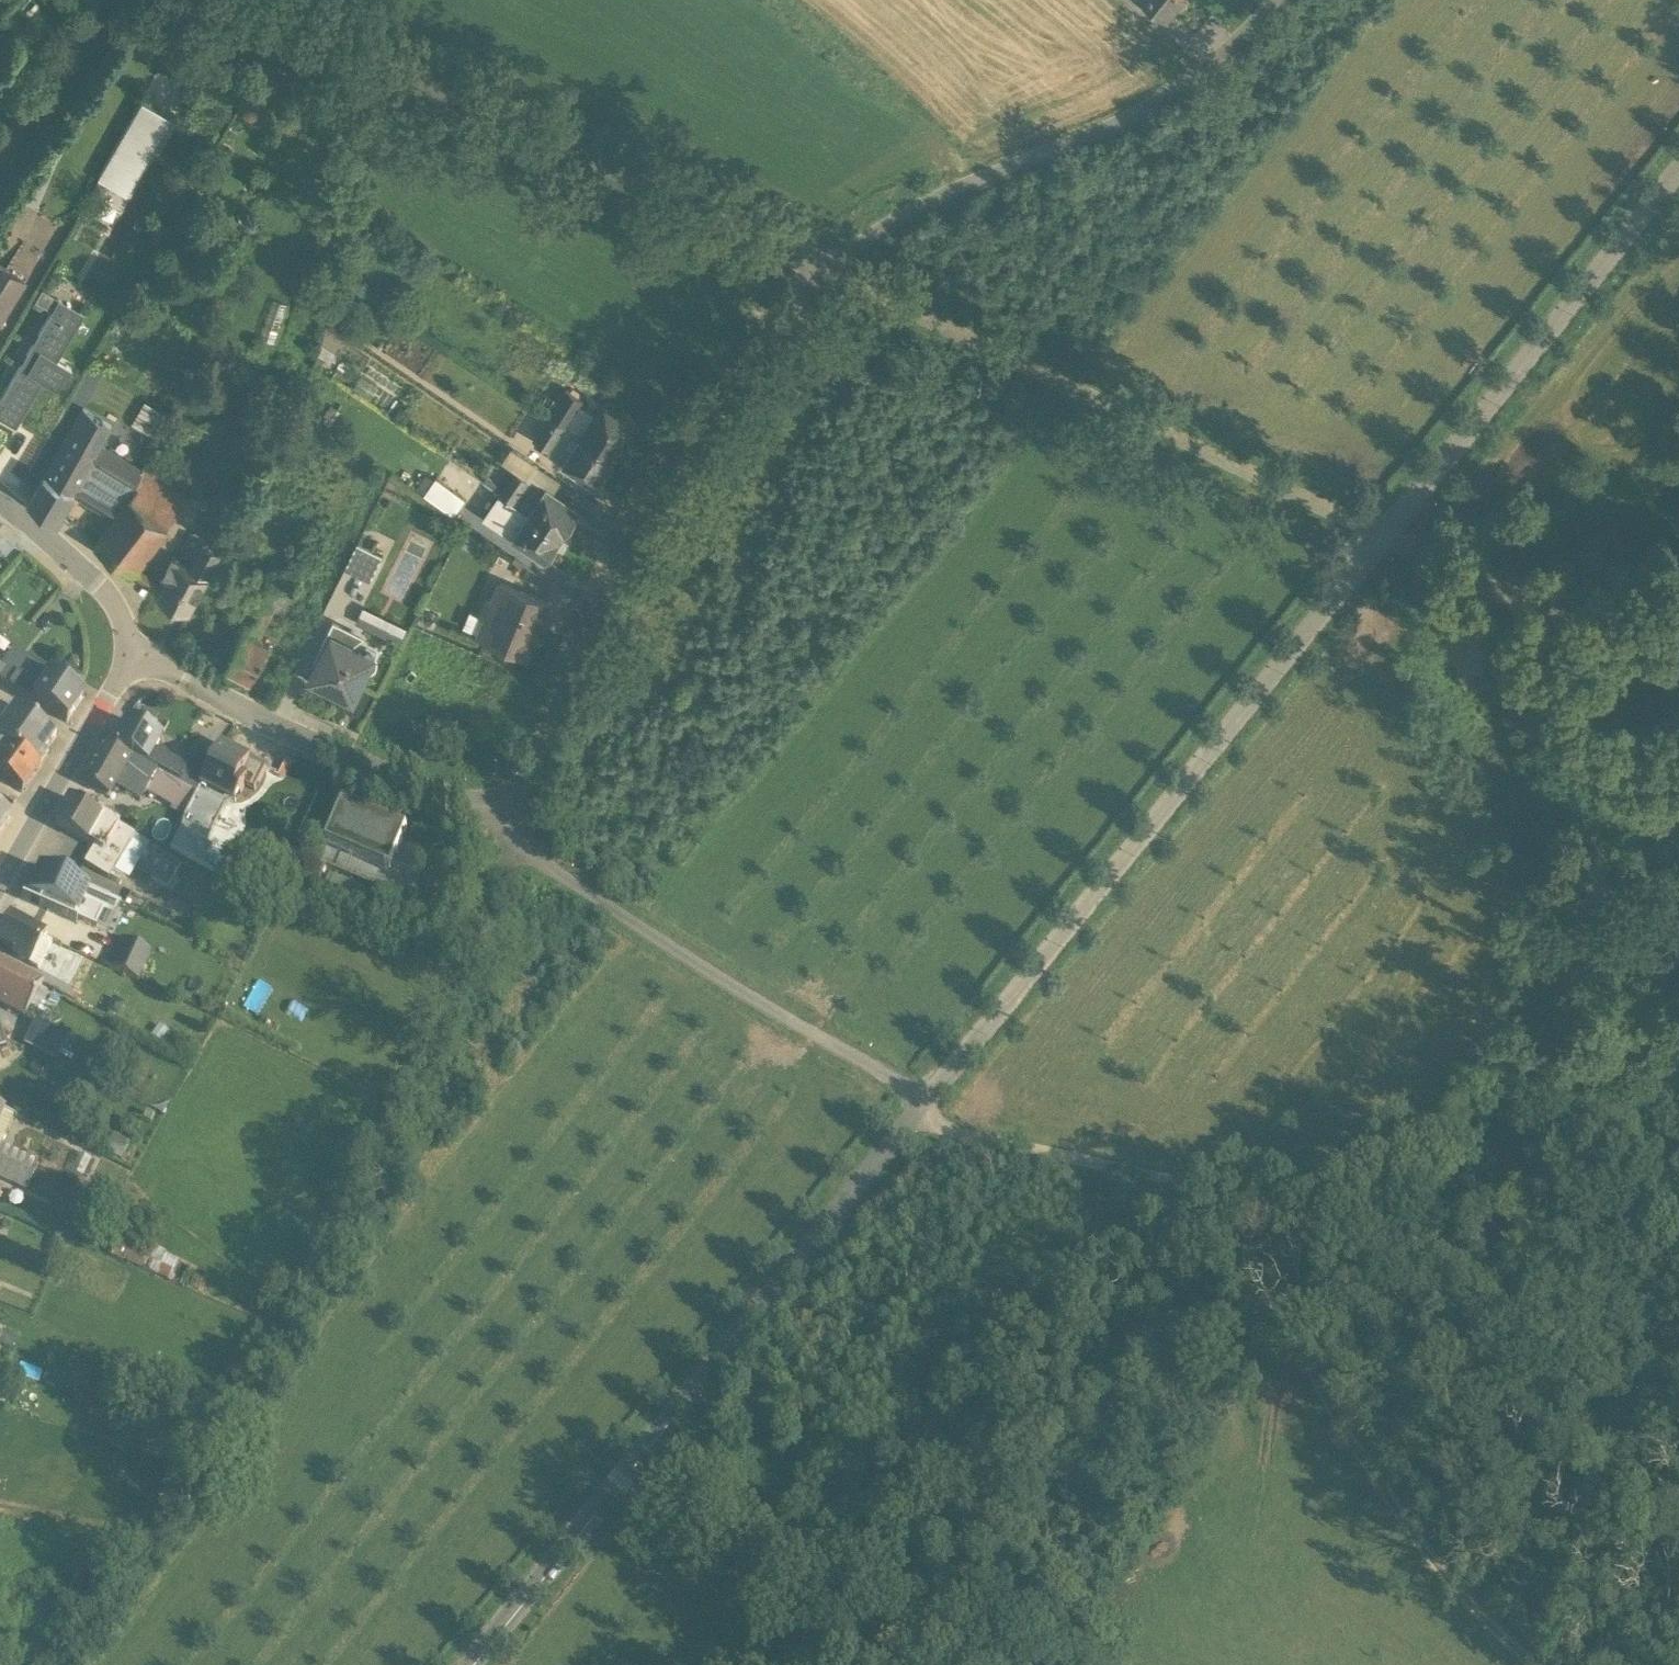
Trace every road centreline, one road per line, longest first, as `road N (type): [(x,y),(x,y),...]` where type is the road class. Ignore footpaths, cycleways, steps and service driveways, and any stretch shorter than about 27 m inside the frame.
road 1 (unclassified): [(930,1098),(1678,168)]
road 2 (track): [(515,837),(311,1250),(157,1504),(137,1519),(100,1525),(0,1507)]
road 3 (unclassified): [(469,1664),(911,1121)]
road 4 (unclassified): [(825,274),(694,420),(501,827)]
road 5 (unclassified): [(825,274),(257,0)]
road 6 (unclassified): [(1277,0),(1206,67),(1146,107),(906,213),(825,274)]
road 7 (unclassified): [(501,827),(718,979),(930,1098)]
road 8 (unclassified): [(1290,1331),(1277,1282),(1229,1206),(911,1121)]
road 9 (track): [(1530,1664),(1420,1543),(1334,1416),(1290,1331)]
road 10 (unclassified): [(501,827),(132,655)]
road 11 (residential): [(0,895),(132,655)]
road 12 (residential): [(132,655),(122,617),(102,587),(0,496)]

